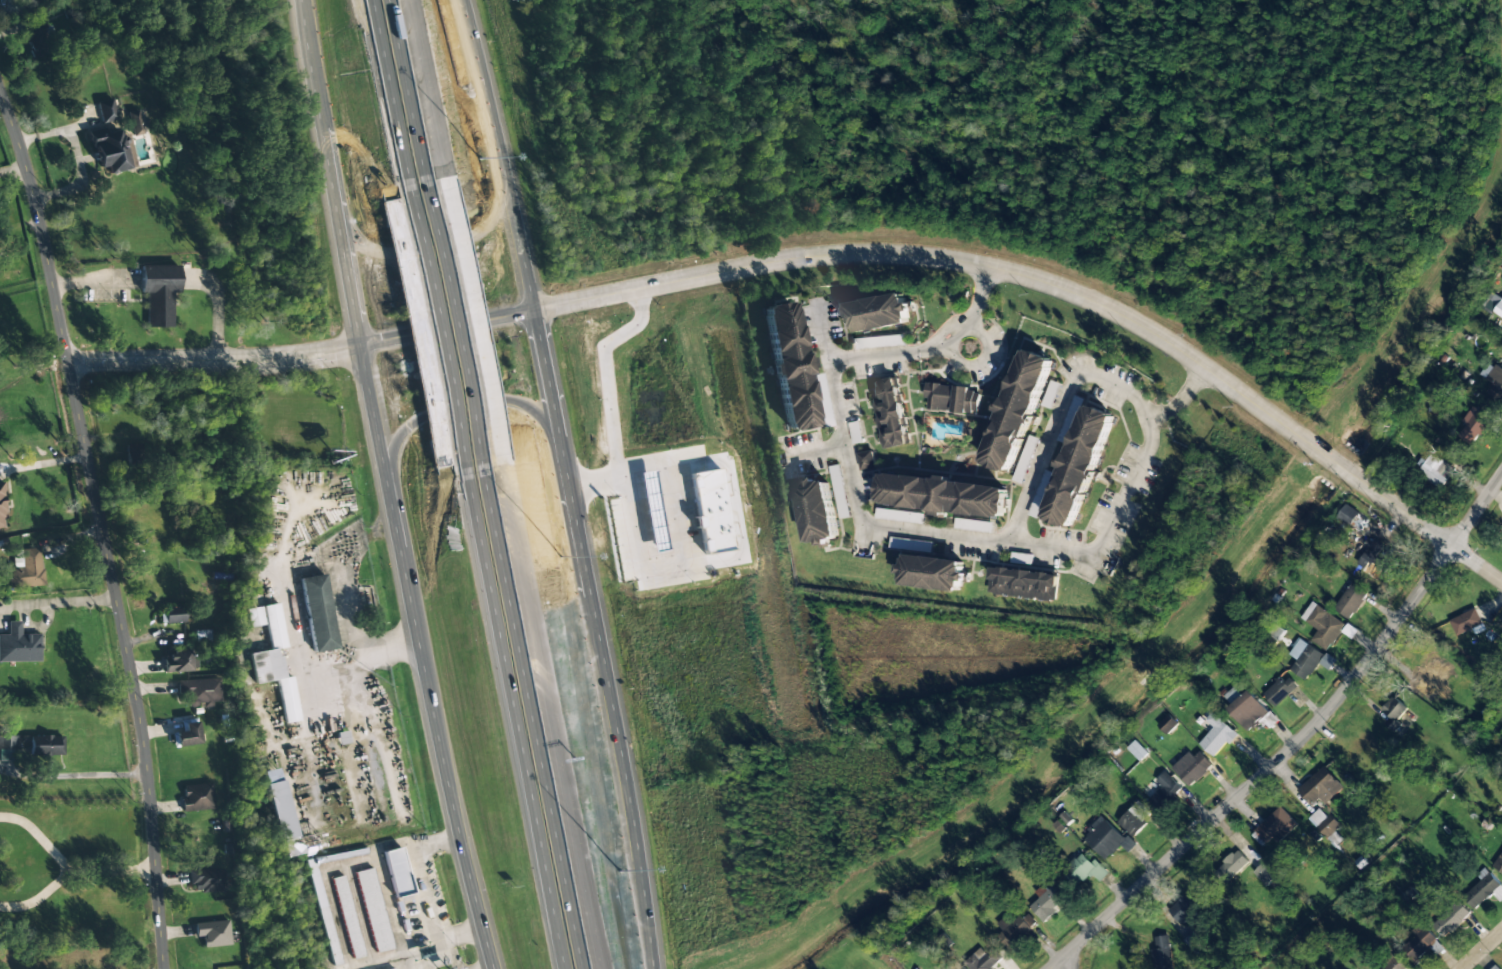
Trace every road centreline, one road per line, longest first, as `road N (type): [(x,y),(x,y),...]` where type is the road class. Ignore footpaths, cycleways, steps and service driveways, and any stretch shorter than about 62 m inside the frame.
road 1 (tertiary): [(534,310),(846,254),(941,258),(1026,276),(1149,330),(1452,545)]
road 2 (residential): [(1051,968),(1309,731),(1501,474)]
road 3 (tertiary): [(651,968),(534,310)]
road 4 (tertiary): [(357,347),(496,968)]
road 5 (tertiary): [(163,968),(140,722),(68,363)]
road 6 (motorway): [(583,968),(483,469)]
road 7 (motorway): [(464,475),(564,968)]
road 8 (tertiary): [(302,0),(357,347)]
road 9 (tertiary): [(534,310),(461,0)]
road 10 (motorway): [(404,186),(464,475)]
road 11 (motorway): [(483,469),(426,180)]
road 12 (tertiary): [(68,363),(259,360),(357,347)]
road 13 (tertiary): [(68,363),(32,186),(0,92)]
road 14 (tertiary): [(558,445),(529,410),(494,400),(415,420),(396,439),(384,476)]
road 15 (tertiary): [(336,218),(356,244),(378,253),(469,238),(496,212),(502,170)]
road 16 (motorway): [(368,0),(404,186)]
road 17 (motorway): [(426,180),(391,0)]
road 18 (tertiary): [(357,347),(534,310)]

